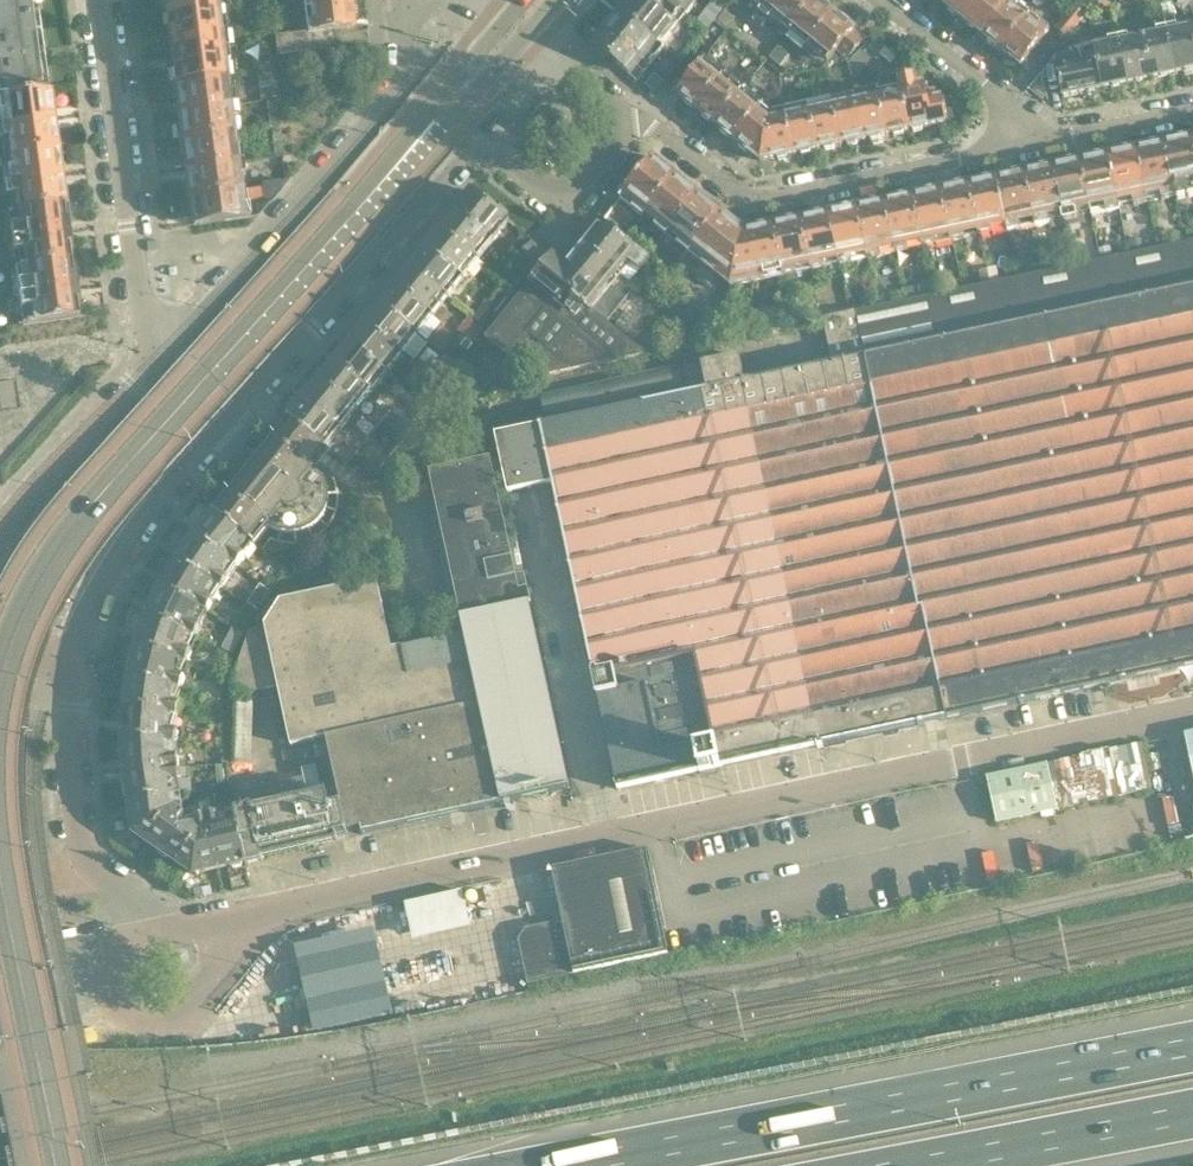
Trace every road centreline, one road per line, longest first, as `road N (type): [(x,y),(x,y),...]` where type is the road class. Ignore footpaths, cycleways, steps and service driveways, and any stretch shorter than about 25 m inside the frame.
road 1 (unclassified): [(172,922),(217,923),(1192,713)]
road 2 (residential): [(643,112),(564,203),(484,141),(138,536),(102,590),(74,668)]
road 3 (tertiary): [(0,652),(59,545),(430,127)]
road 4 (motorway): [(1192,1045),(555,1165)]
road 5 (residential): [(153,359),(394,91),(404,63),(402,5)]
road 6 (residential): [(1023,148),(750,202),(643,112)]
road 7 (residential): [(101,0),(153,359)]
road 8 (residential): [(172,922),(82,851),(70,745),(74,668)]
road 9 (motorway): [(909,1165),(1192,1112)]
road 10 (tertiary): [(55,1165),(0,897)]
road 11 (residential): [(0,532),(153,359)]
road 12 (residential): [(880,0),(997,92),(1023,148)]
road 13 (residential): [(1023,148),(1192,110)]
road 14 (tertiary): [(509,14),(437,100),(430,127)]
road 15 (residential): [(643,112),(529,32)]
road 16 (tertiary): [(430,127),(456,114),(529,32)]

